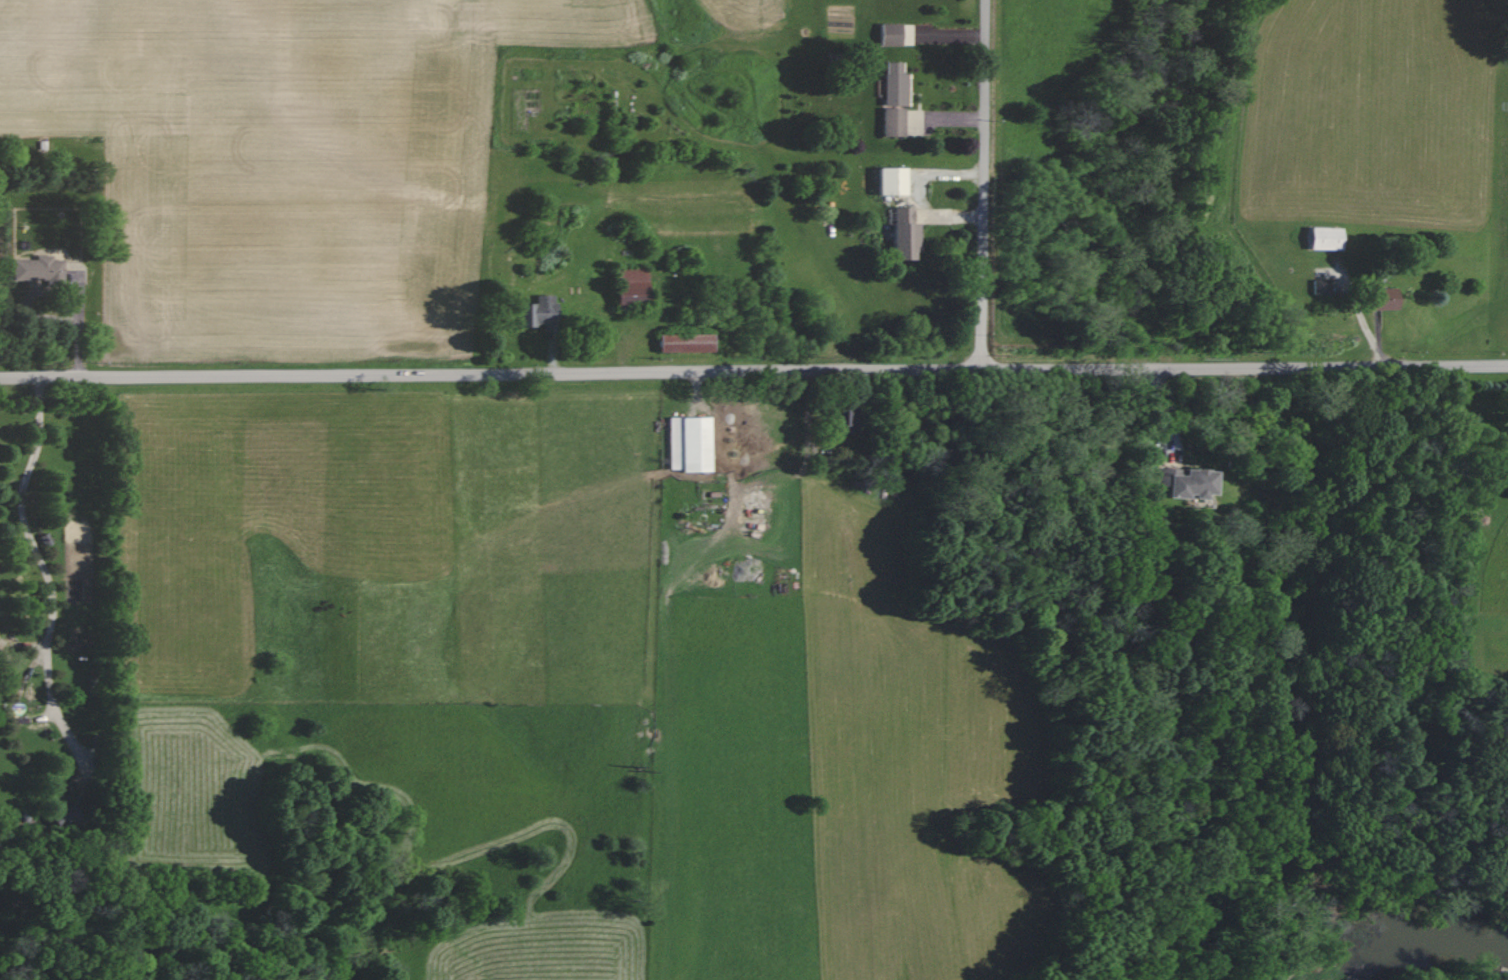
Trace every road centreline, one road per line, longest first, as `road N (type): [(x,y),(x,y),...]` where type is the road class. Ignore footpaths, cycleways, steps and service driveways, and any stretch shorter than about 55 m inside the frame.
road 1 (tertiary): [(0,377),(1507,366)]
road 2 (residential): [(981,369),(984,0)]

